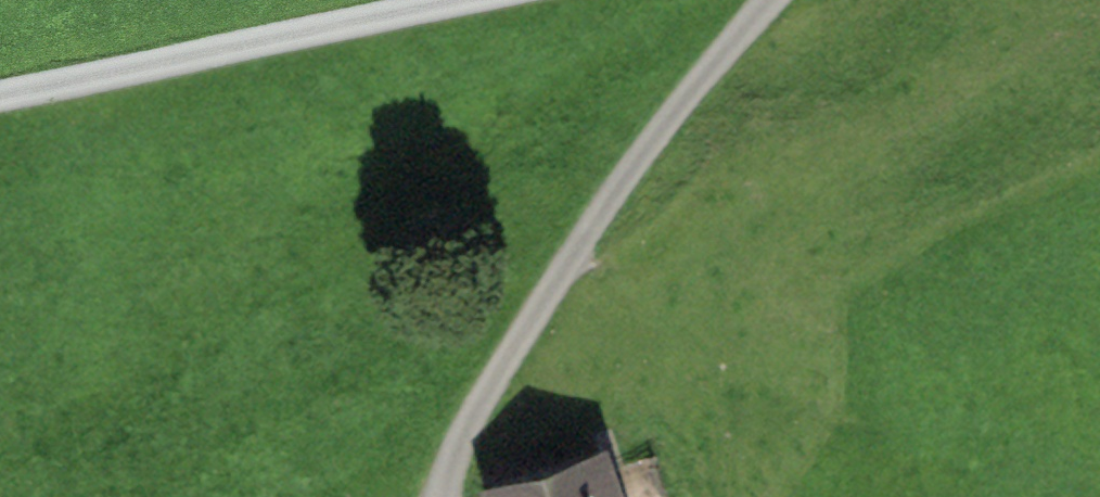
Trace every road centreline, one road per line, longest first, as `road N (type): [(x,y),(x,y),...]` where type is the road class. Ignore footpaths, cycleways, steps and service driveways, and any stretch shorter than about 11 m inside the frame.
road 1 (track): [(446,496),(493,372),(775,0)]
road 2 (unclassified): [(522,0),(0,104)]

